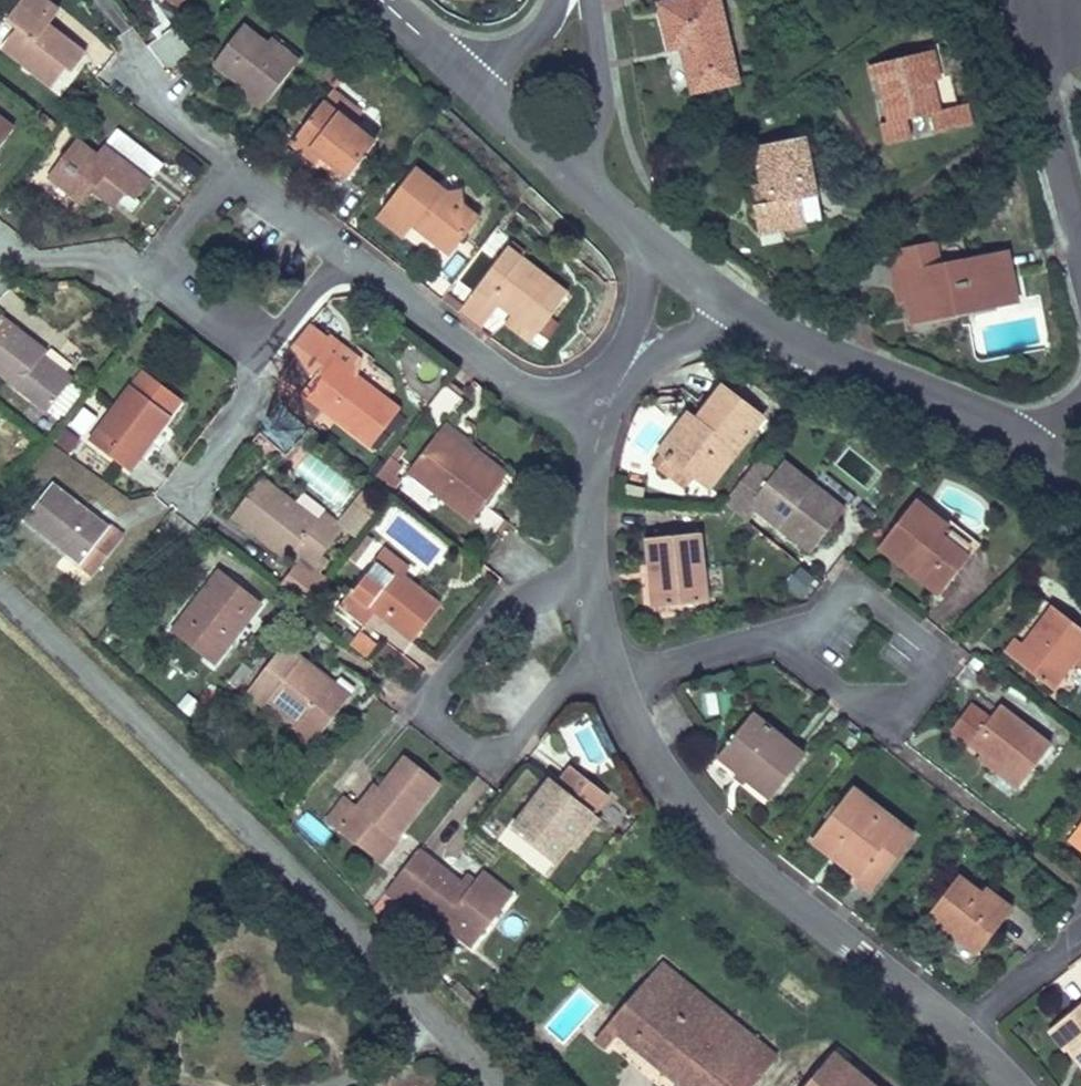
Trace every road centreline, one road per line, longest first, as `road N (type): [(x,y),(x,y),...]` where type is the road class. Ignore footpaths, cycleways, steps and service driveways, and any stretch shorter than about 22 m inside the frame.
road 1 (residential): [(496,1085),(0,595)]
road 2 (residential): [(614,681),(667,782),(724,842),(972,1040)]
road 3 (residential): [(590,572),(497,617),(440,680),(440,725),(490,753),(513,744),(560,685),(605,657)]
road 4 (residential): [(775,636),(852,701),(903,702),(935,671),(931,645),(865,595),(839,599),(803,630)]
road 5 (residential): [(1028,440),(732,307)]
road 6 (residential): [(344,253),(520,388),(607,409)]
road 7 (residential): [(1054,10),(1038,63),(1041,95),(1080,249)]
road 8 (residential): [(570,172),(592,143),(599,110),(587,0)]
road 9 (residential): [(237,174),(168,107),(128,41)]
road 10 (residential): [(266,355),(254,406),(185,502)]
road 11 (residential): [(614,681),(775,636)]
road 12 (residential): [(607,409),(591,488),(590,572)]
road 13 (residential): [(972,1040),(1080,921)]
road 14 (residential): [(0,261),(160,272)]
road 15 (residential): [(471,80),(570,172)]
road 16 (residential): [(160,272),(266,355)]
road 17 (residential): [(344,253),(237,174)]
road 18 (residential): [(266,355),(344,253)]
road 19 (residential): [(237,174),(160,272)]
road 20 (residential): [(657,250),(628,371)]
road 21 (residential): [(628,371),(732,307)]
road 22 (residential): [(559,0),(524,44),(471,80)]

